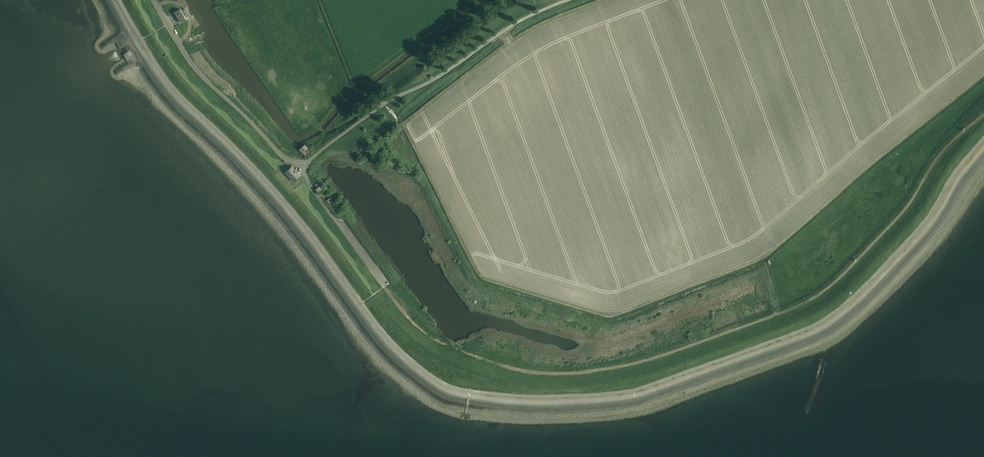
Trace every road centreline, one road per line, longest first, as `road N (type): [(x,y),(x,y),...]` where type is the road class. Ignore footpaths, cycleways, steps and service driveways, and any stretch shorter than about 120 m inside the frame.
road 1 (track): [(383,288),(431,339),(493,364),(539,376),(630,367),(817,299),(923,179)]
road 2 (unclassified): [(300,164),(383,106),(571,0)]
road 3 (unclassified): [(300,164),(284,159),(204,80),(153,0)]
road 4 (unclassified): [(383,288),(300,164)]

